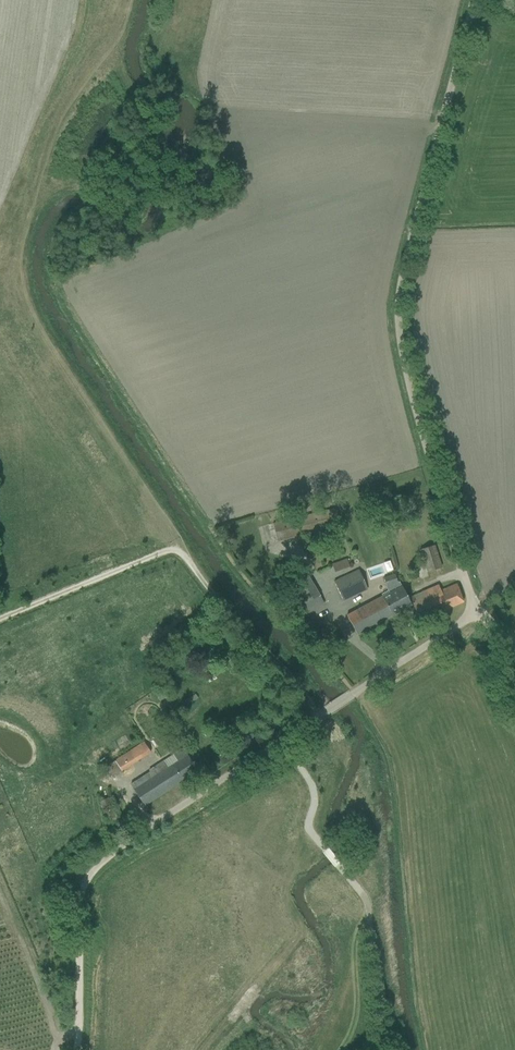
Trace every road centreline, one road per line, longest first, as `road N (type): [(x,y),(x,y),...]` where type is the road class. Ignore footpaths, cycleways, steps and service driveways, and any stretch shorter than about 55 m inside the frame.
road 1 (unclassified): [(81,935),(82,882),(91,865),(475,610),(405,362),(398,306),(474,0)]
road 2 (track): [(103,175),(33,207),(25,284),(54,357),(180,552)]
road 3 (track): [(0,619),(154,554),(180,552),(318,715)]
road 4 (track): [(282,741),(312,787),(309,826),(367,902),(380,1021)]
road 5 (track): [(33,207),(66,98),(110,38),(138,94)]

